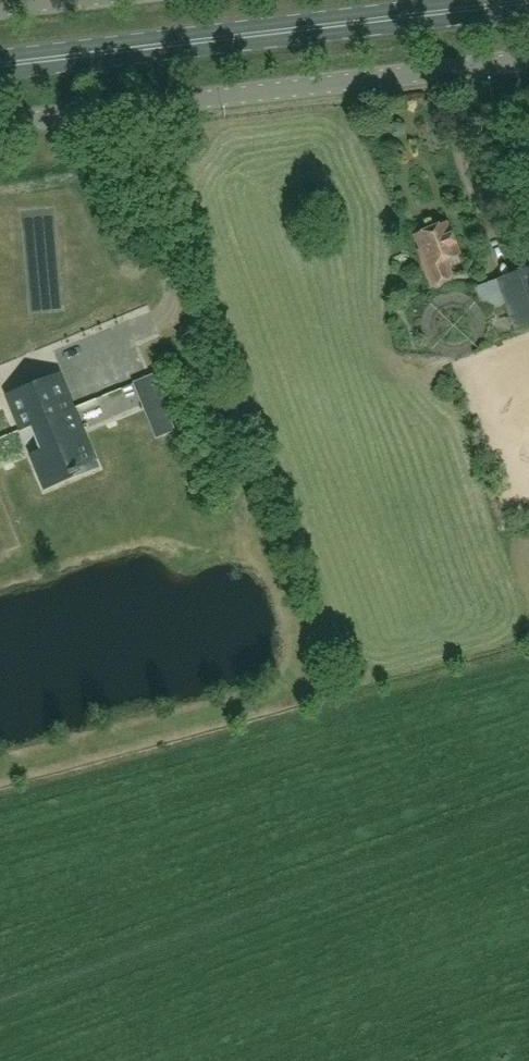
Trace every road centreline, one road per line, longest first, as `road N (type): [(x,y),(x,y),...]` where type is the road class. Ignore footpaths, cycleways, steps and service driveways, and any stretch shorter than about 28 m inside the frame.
road 1 (primary): [(0,67),(528,3)]
road 2 (unclassified): [(0,125),(528,63)]

